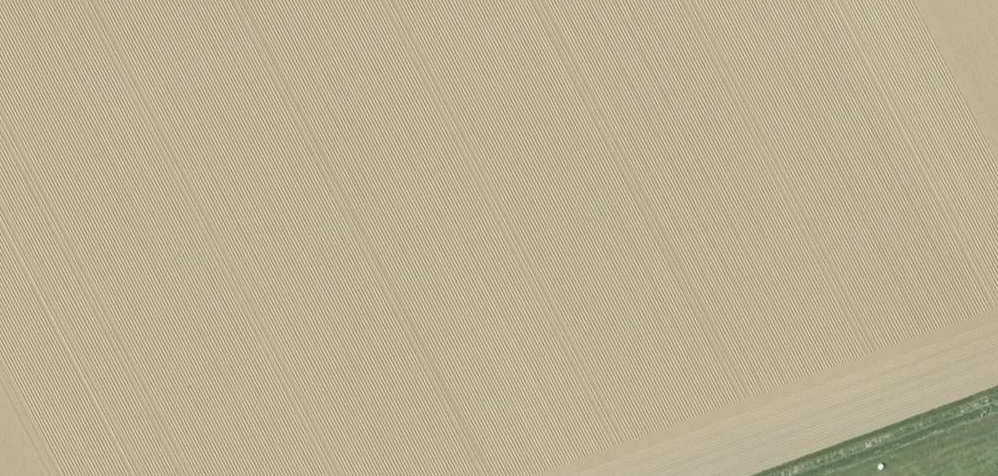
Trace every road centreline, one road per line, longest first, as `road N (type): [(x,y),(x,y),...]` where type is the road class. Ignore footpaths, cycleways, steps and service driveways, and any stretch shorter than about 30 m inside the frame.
road 1 (track): [(997,397),(775,475)]

